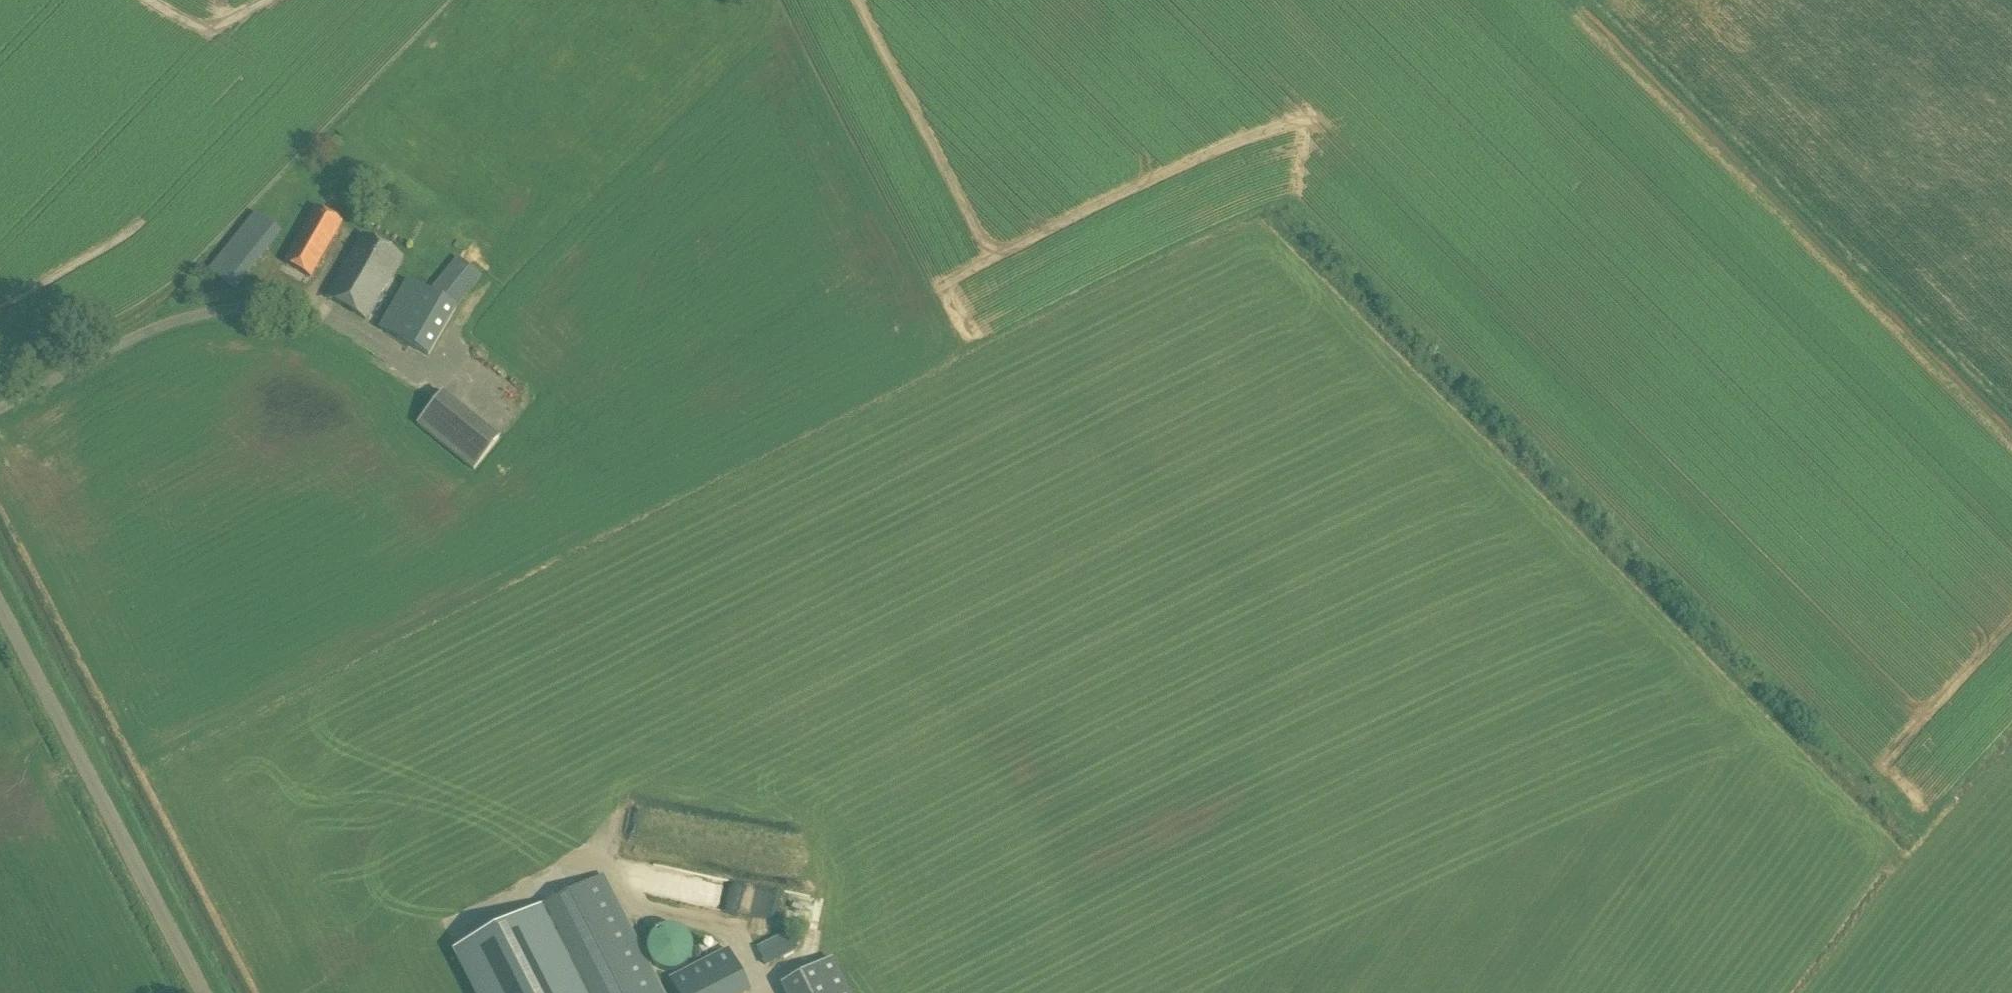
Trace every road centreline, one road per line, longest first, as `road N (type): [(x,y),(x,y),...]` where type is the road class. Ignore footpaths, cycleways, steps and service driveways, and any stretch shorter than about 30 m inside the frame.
road 1 (unclassified): [(206,992),(0,605)]

